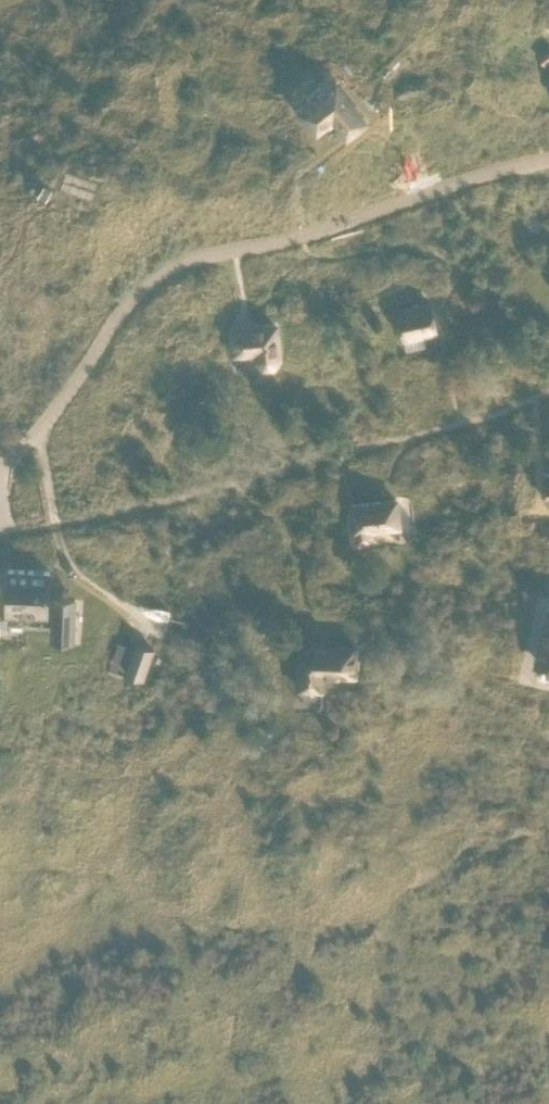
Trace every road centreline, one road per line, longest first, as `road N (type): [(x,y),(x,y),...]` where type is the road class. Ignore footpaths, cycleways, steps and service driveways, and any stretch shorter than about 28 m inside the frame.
road 1 (unclassified): [(0,475),(62,404),(136,296),(165,271),(548,159)]

